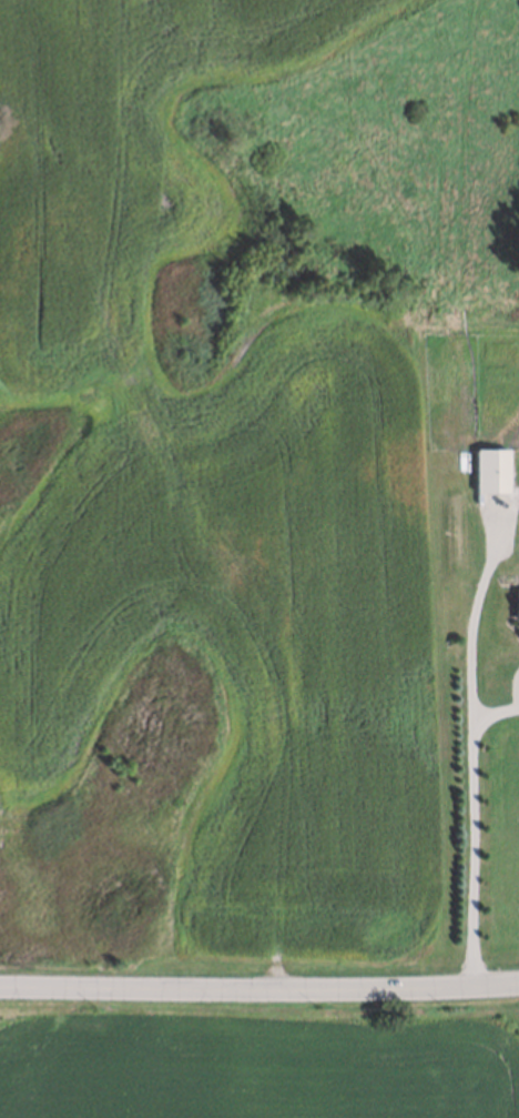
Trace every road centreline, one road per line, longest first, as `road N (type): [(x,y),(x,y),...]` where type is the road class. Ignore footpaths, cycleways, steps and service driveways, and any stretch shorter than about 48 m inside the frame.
road 1 (secondary): [(0,979),(353,990),(518,985)]

